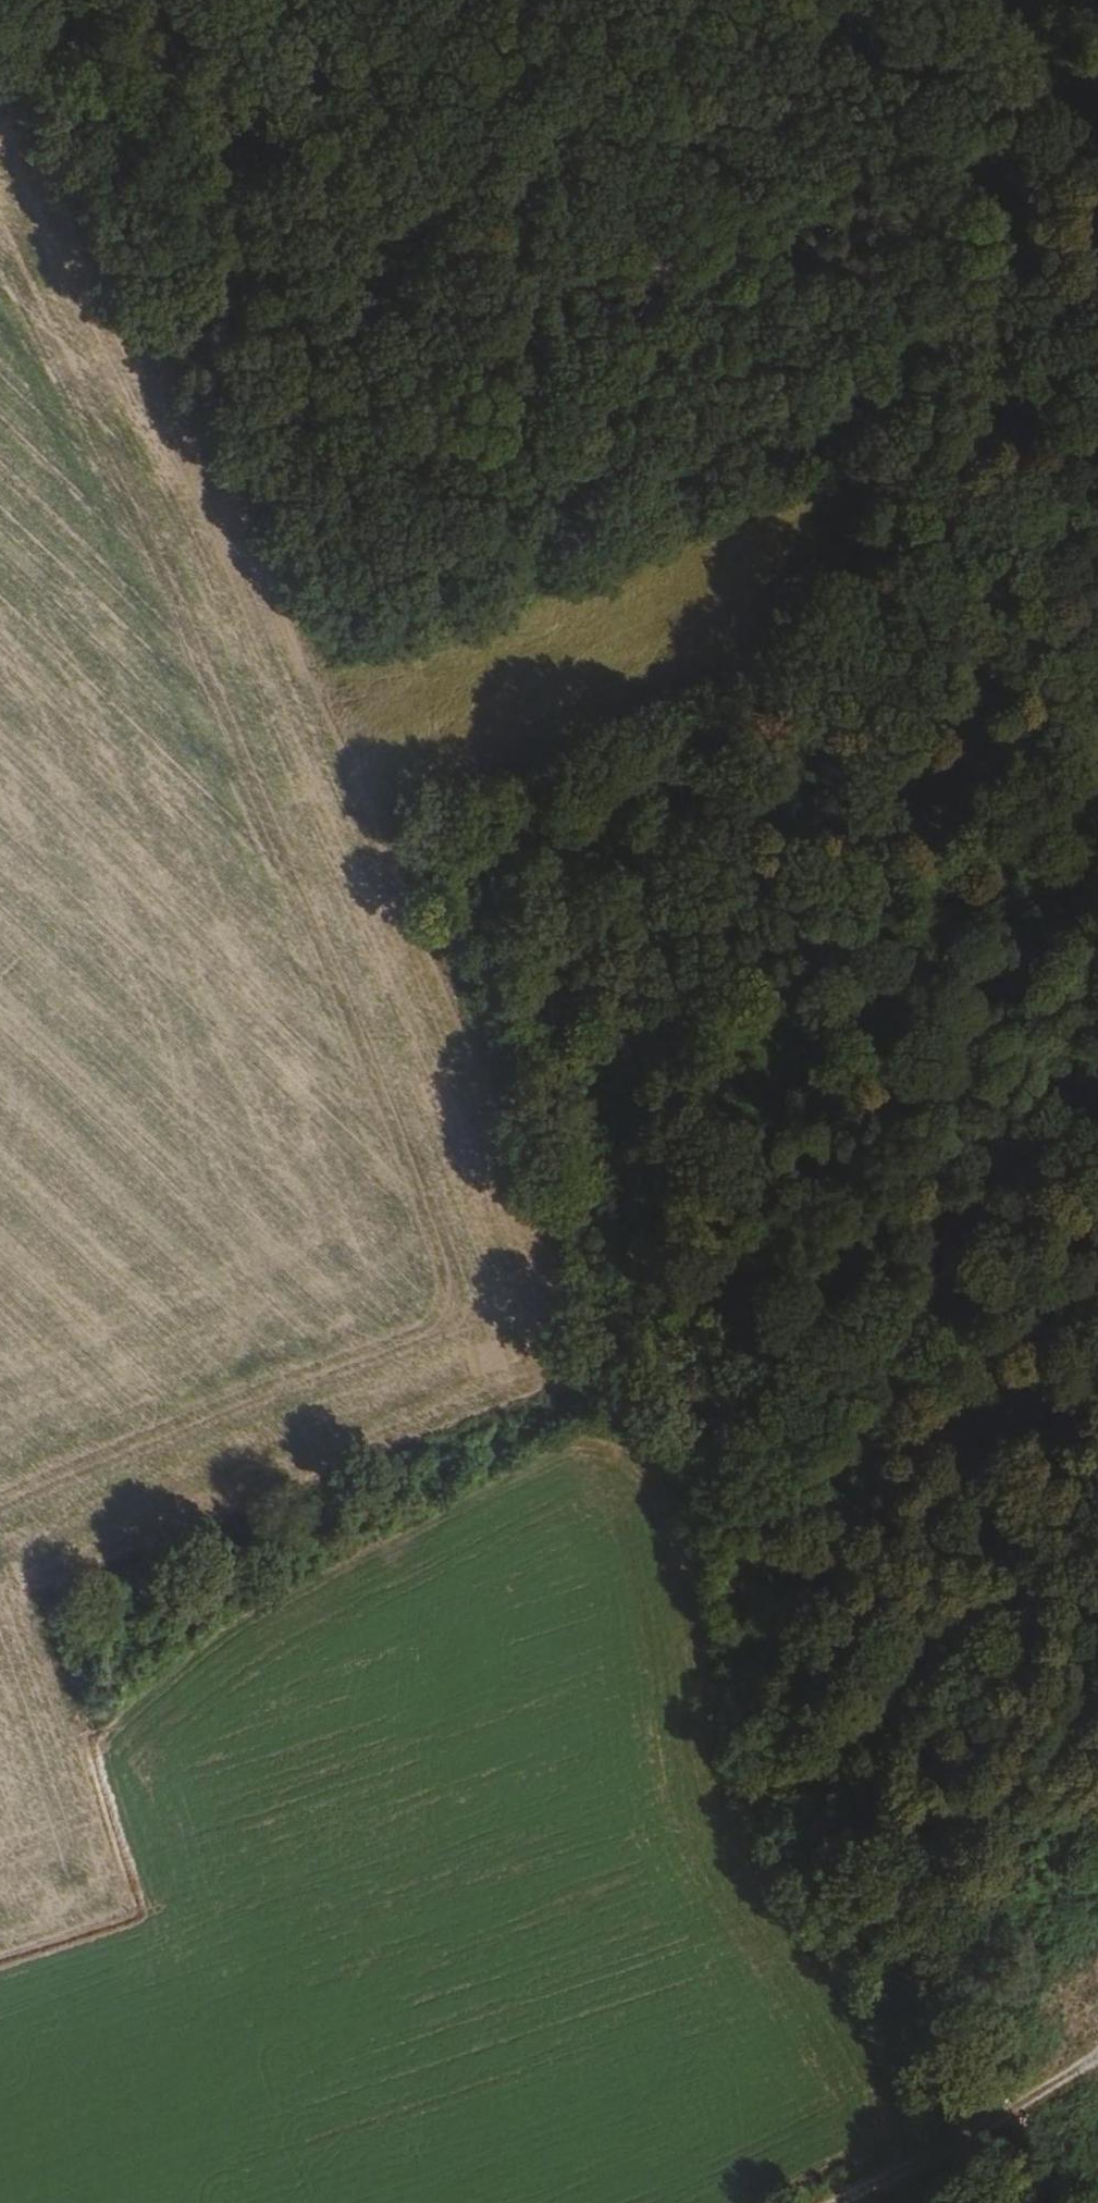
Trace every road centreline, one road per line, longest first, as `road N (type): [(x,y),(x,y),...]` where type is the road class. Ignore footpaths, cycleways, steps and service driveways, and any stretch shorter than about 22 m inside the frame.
road 1 (track): [(993,2120),(654,1282),(731,802),(923,443),(980,205),(1097,33)]
road 2 (track): [(843,2202),(993,2120),(1097,2050)]

